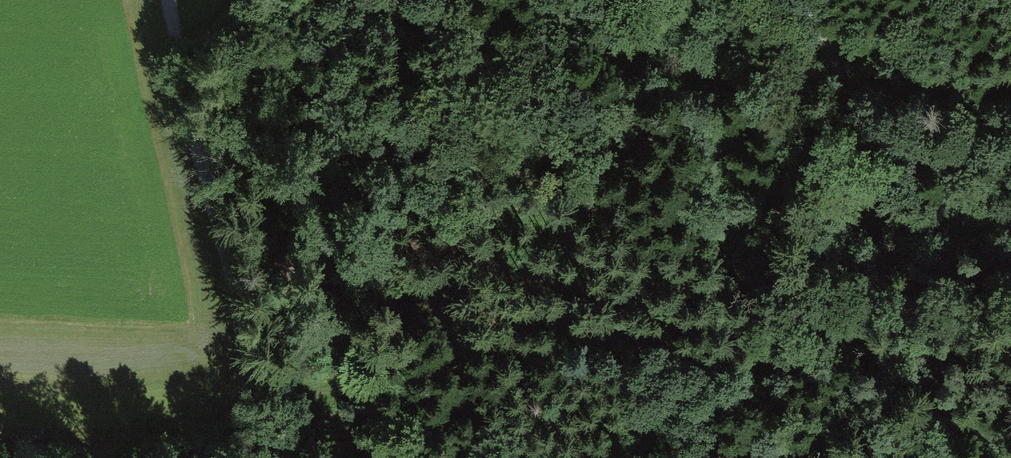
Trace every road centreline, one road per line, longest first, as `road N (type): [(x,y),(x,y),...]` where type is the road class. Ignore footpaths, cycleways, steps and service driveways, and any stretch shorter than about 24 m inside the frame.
road 1 (track): [(1010,232),(901,227),(828,247),(783,284),(780,320),(732,361),(674,328),(627,318),(544,343),(464,353),(371,386),(270,397)]
road 2 (track): [(1010,449),(989,438),(936,380),(867,235),(840,154),(808,0)]
road 3 (track): [(167,0),(270,397),(272,457)]

